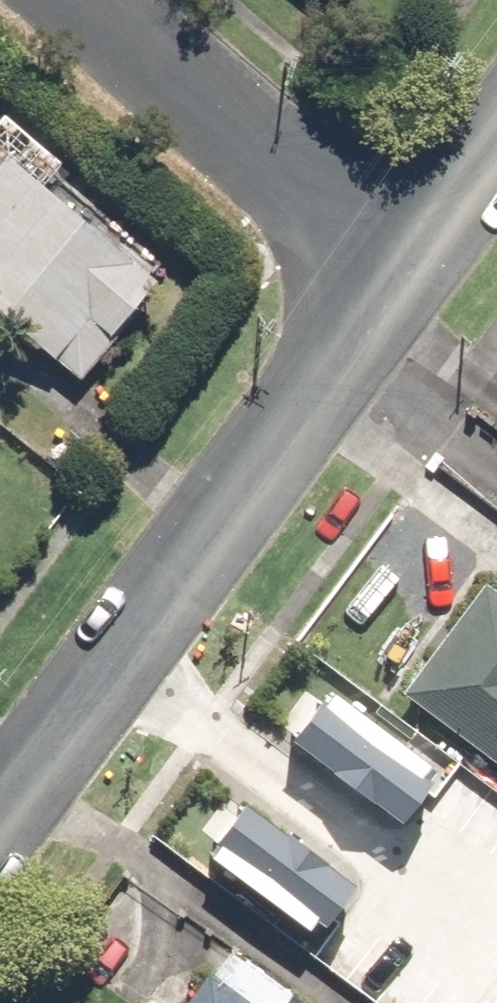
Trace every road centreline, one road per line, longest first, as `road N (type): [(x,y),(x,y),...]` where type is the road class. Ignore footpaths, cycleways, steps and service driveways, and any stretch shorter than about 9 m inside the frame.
road 1 (residential): [(394,258),(0,798)]
road 2 (residential): [(394,258),(78,0)]
road 3 (residential): [(496,124),(394,258)]

